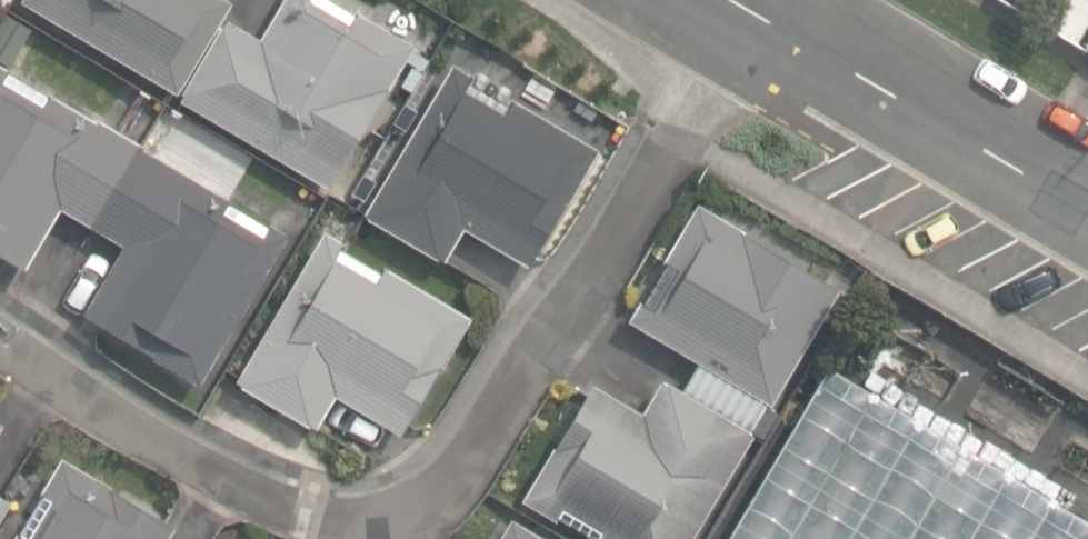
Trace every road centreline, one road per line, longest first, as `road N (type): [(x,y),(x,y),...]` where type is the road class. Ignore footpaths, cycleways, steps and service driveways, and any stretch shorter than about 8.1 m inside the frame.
road 1 (residential): [(752,0),(471,470),(409,511),(343,514),(256,492),(0,347)]
road 2 (residential): [(765,0),(1087,191)]

